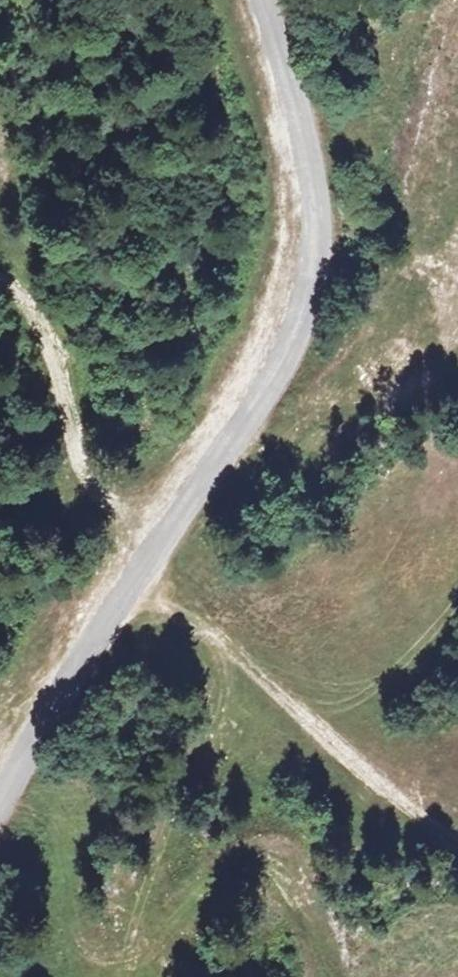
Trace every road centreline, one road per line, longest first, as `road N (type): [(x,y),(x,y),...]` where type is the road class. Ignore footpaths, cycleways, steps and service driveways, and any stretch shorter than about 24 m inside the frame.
road 1 (unclassified): [(0,806),(156,547),(291,358),(315,295),(315,201),(258,0)]
road 2 (track): [(156,547),(194,619),(457,839)]
road 3 (track): [(0,269),(64,376),(97,494),(165,534)]

